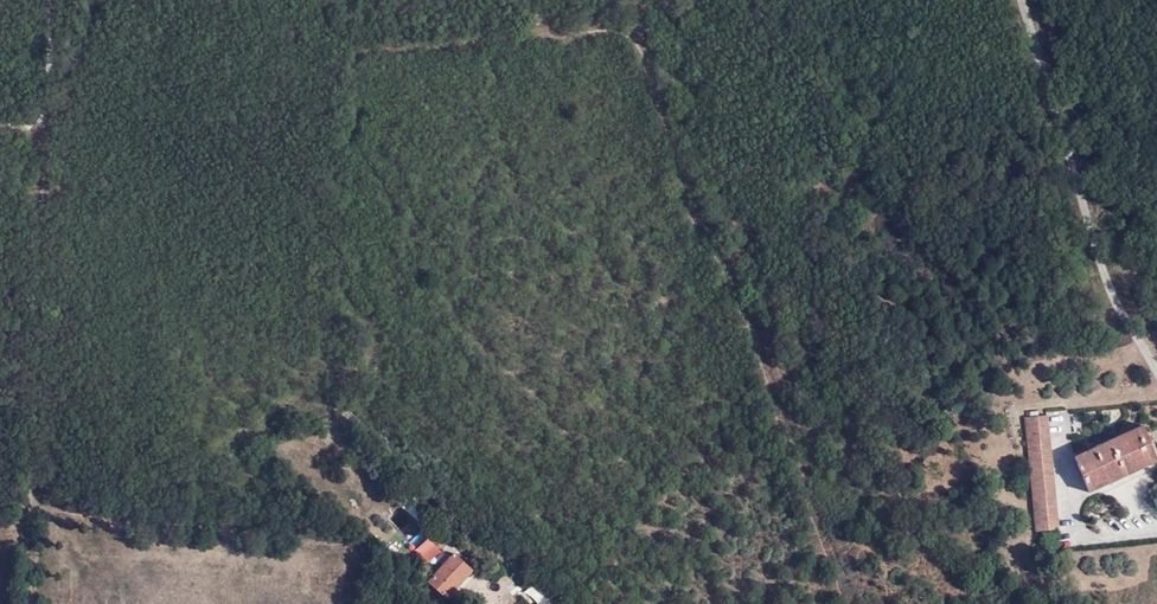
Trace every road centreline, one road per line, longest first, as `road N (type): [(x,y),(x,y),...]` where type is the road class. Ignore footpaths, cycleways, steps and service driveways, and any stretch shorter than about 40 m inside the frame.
road 1 (residential): [(1023,0),(1111,290),(1156,370)]

